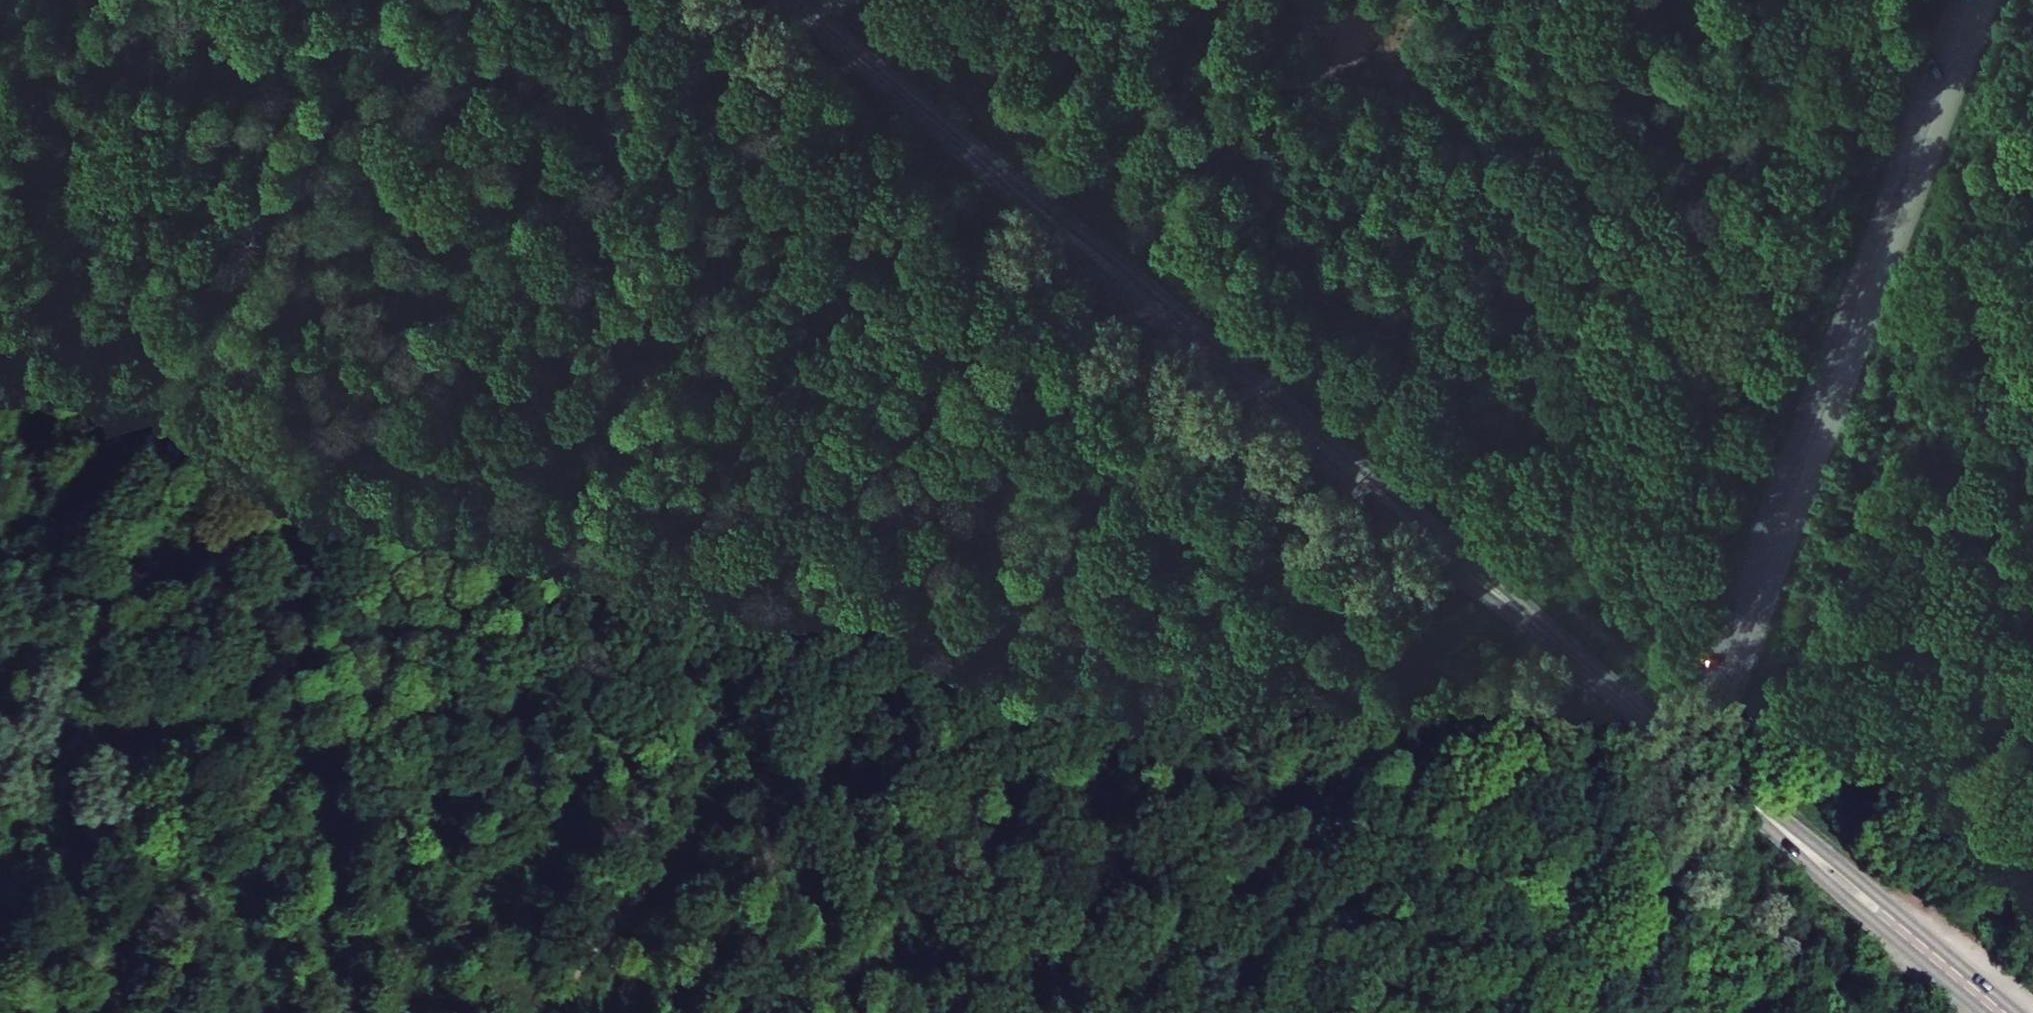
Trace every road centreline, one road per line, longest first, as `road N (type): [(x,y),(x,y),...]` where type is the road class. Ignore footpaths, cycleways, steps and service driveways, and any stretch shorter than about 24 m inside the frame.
road 1 (tertiary): [(1701,764),(790,0)]
road 2 (unclassified): [(1988,0),(1701,764)]
road 3 (tertiary): [(1999,1012),(1701,764)]
road 4 (unclassified): [(1617,1012),(1701,764)]

